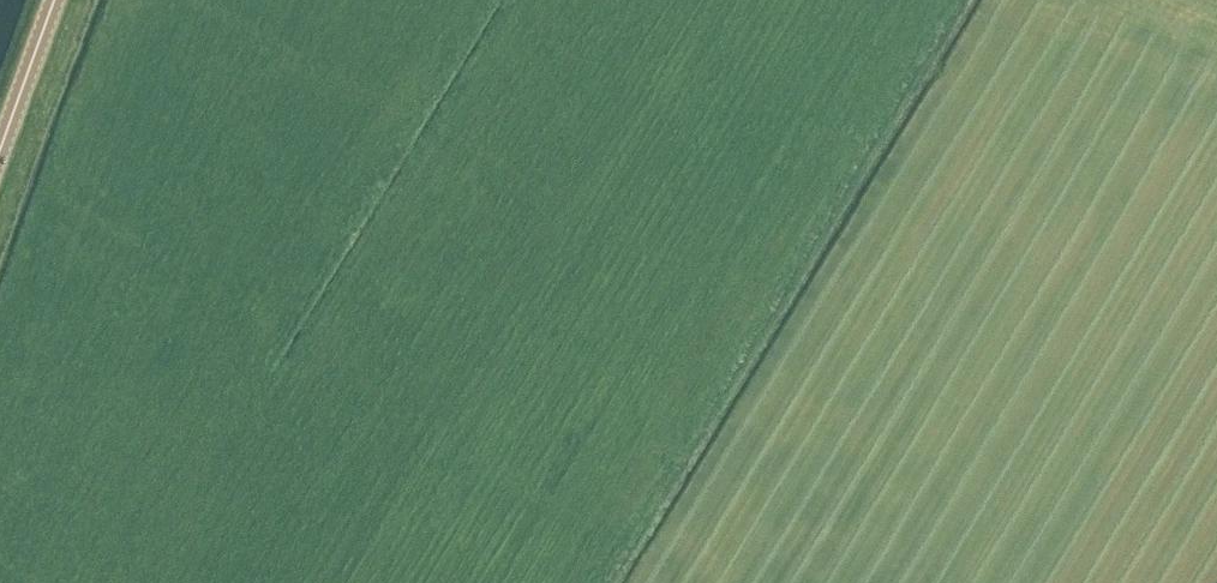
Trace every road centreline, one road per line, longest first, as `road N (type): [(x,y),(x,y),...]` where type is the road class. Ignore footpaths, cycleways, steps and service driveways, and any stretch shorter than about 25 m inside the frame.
road 1 (unclassified): [(0,152),(54,0)]

